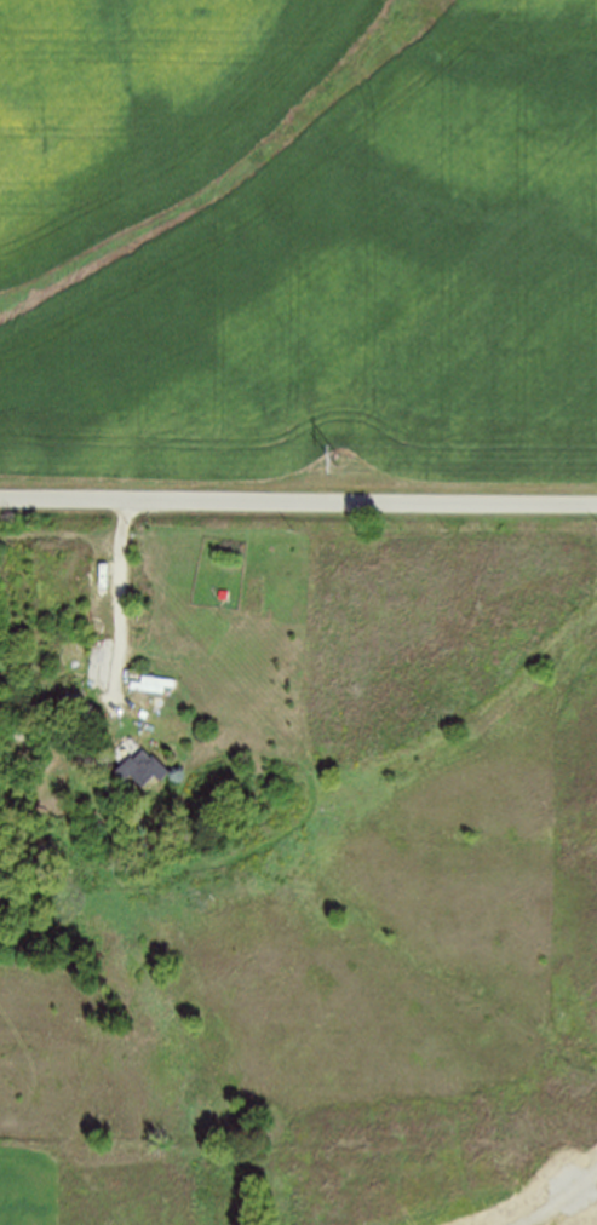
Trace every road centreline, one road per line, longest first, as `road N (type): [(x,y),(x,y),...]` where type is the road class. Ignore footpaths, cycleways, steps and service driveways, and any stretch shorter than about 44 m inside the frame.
road 1 (residential): [(0,499),(596,503)]

